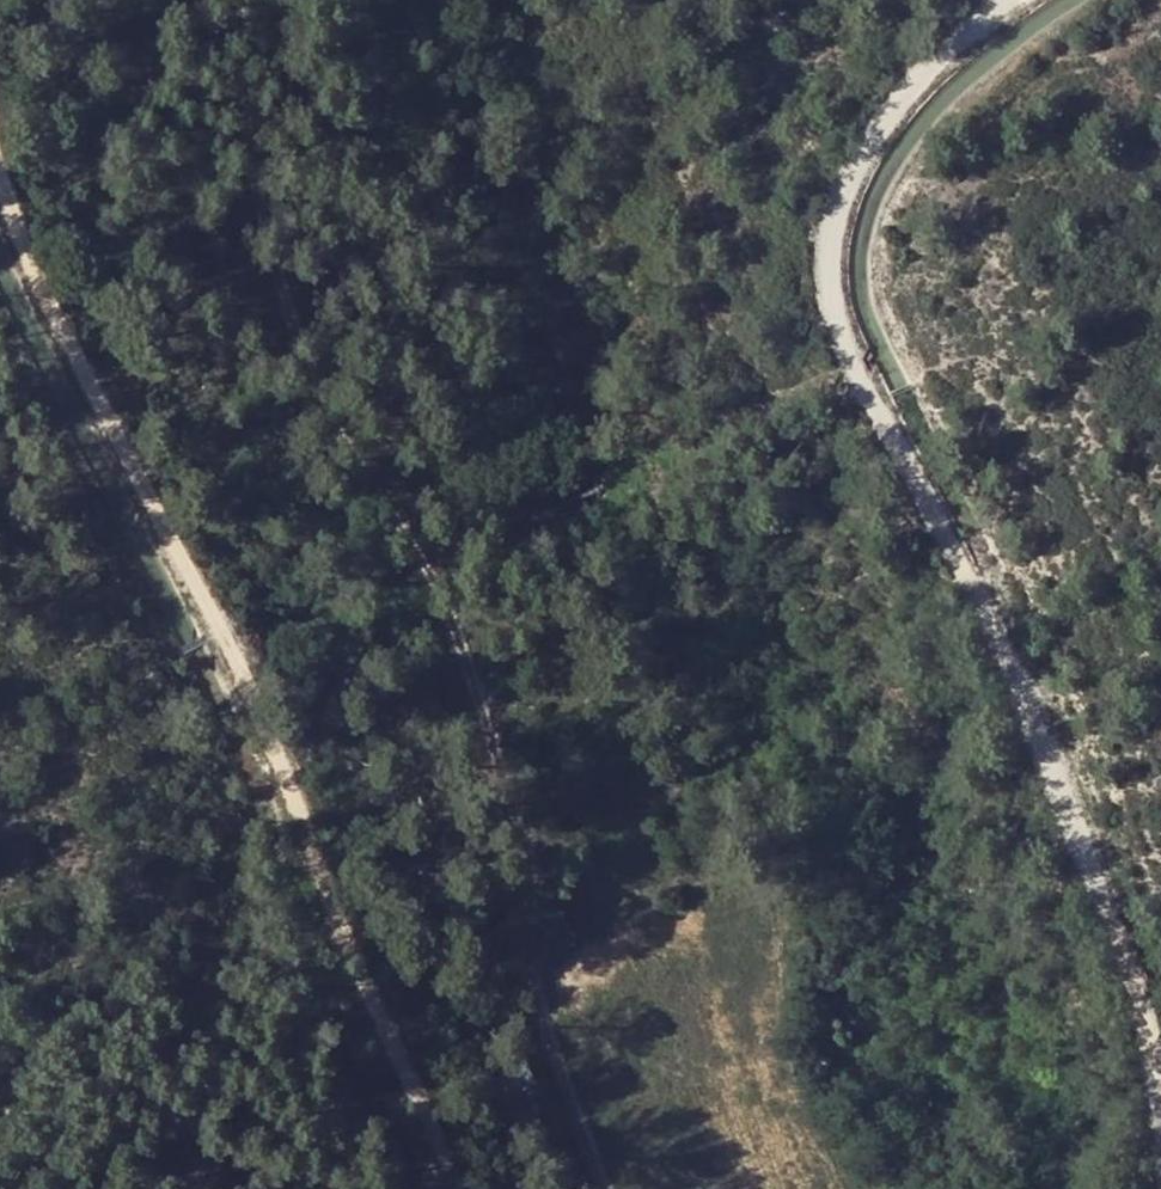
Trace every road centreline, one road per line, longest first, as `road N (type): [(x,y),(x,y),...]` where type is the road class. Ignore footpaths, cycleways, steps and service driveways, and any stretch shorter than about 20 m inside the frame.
road 1 (track): [(236,0),(232,52),(258,216),(324,400),(470,665),(535,901),(535,989),(606,1188)]

